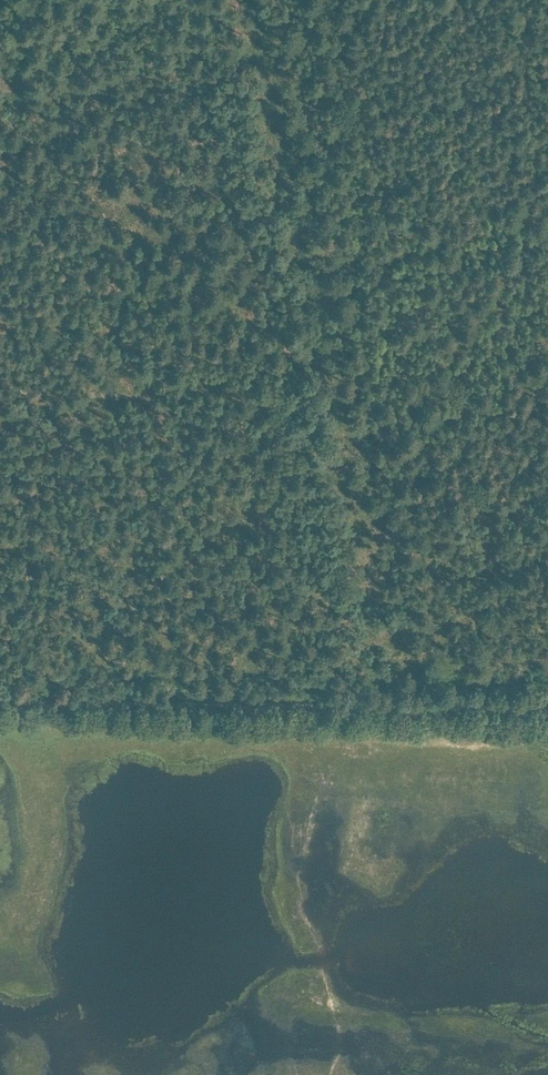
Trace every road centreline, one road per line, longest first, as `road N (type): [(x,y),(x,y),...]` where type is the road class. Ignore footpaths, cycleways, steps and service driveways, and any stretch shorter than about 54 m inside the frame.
road 1 (track): [(547,700),(0,693)]

